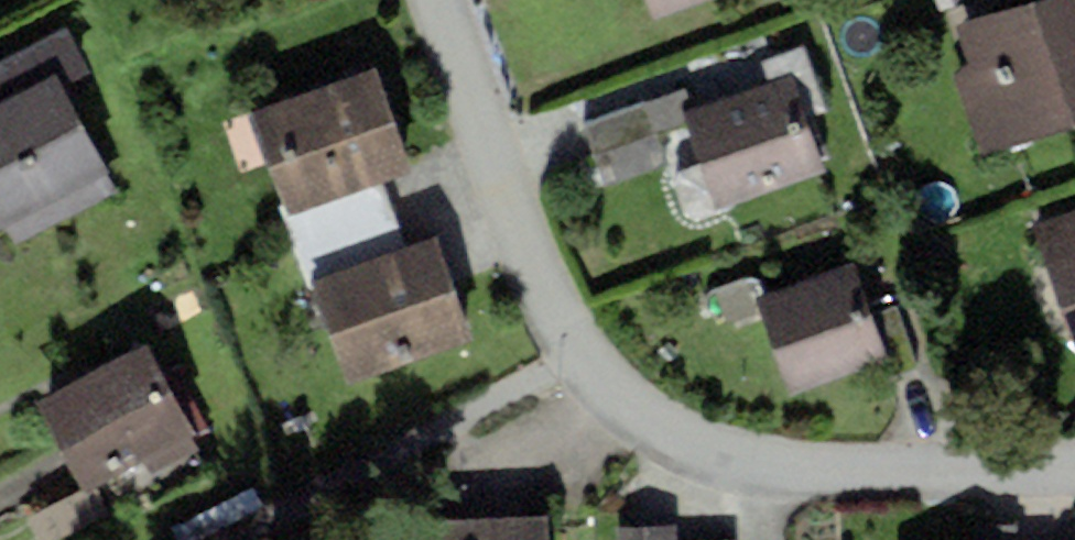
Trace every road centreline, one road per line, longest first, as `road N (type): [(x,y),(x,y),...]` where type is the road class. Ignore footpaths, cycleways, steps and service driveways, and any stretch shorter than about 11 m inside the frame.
road 1 (residential): [(439,0),(526,260),(577,354),(639,425),(692,450),(766,467),(1074,463)]

